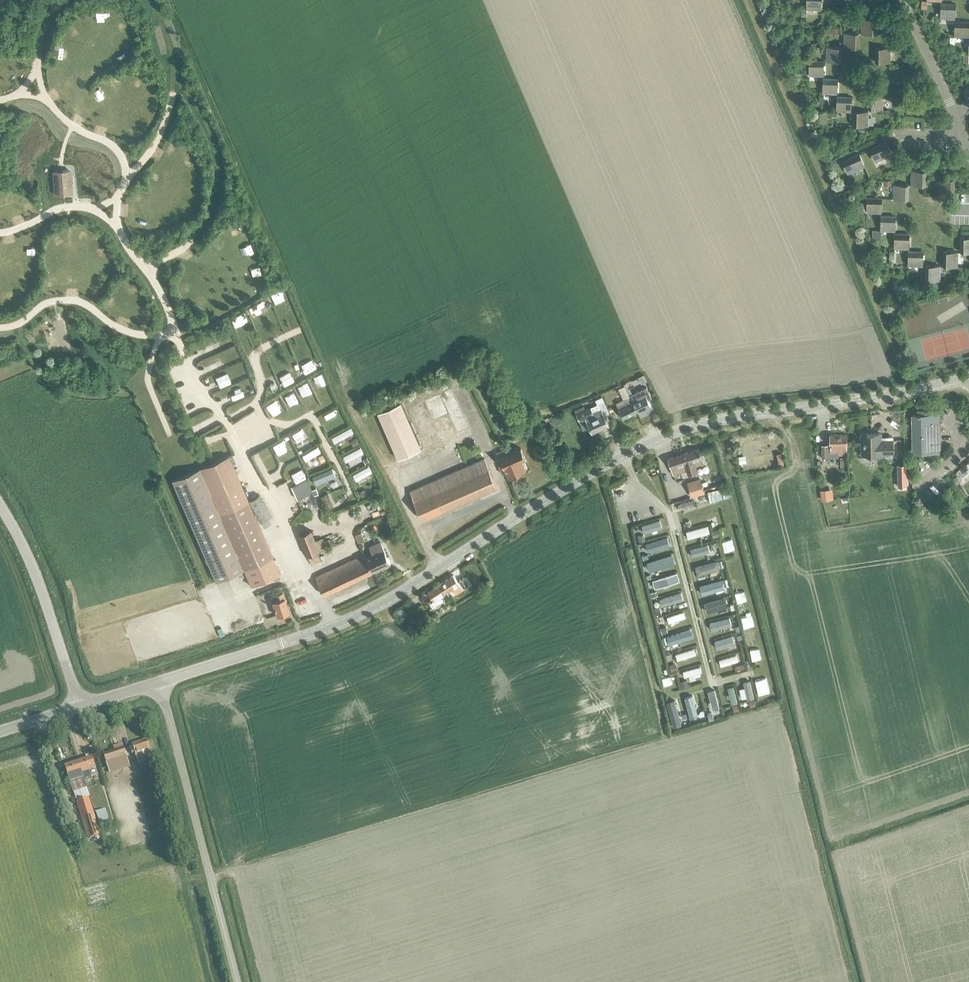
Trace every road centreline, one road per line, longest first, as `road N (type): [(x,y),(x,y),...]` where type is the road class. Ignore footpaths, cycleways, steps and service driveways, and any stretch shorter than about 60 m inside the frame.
road 1 (tertiary): [(159,682),(379,605),(654,439),(724,418),(968,377)]
road 2 (unclassified): [(237,981),(159,682)]
road 3 (unclassified): [(79,706),(35,573),(0,506)]

